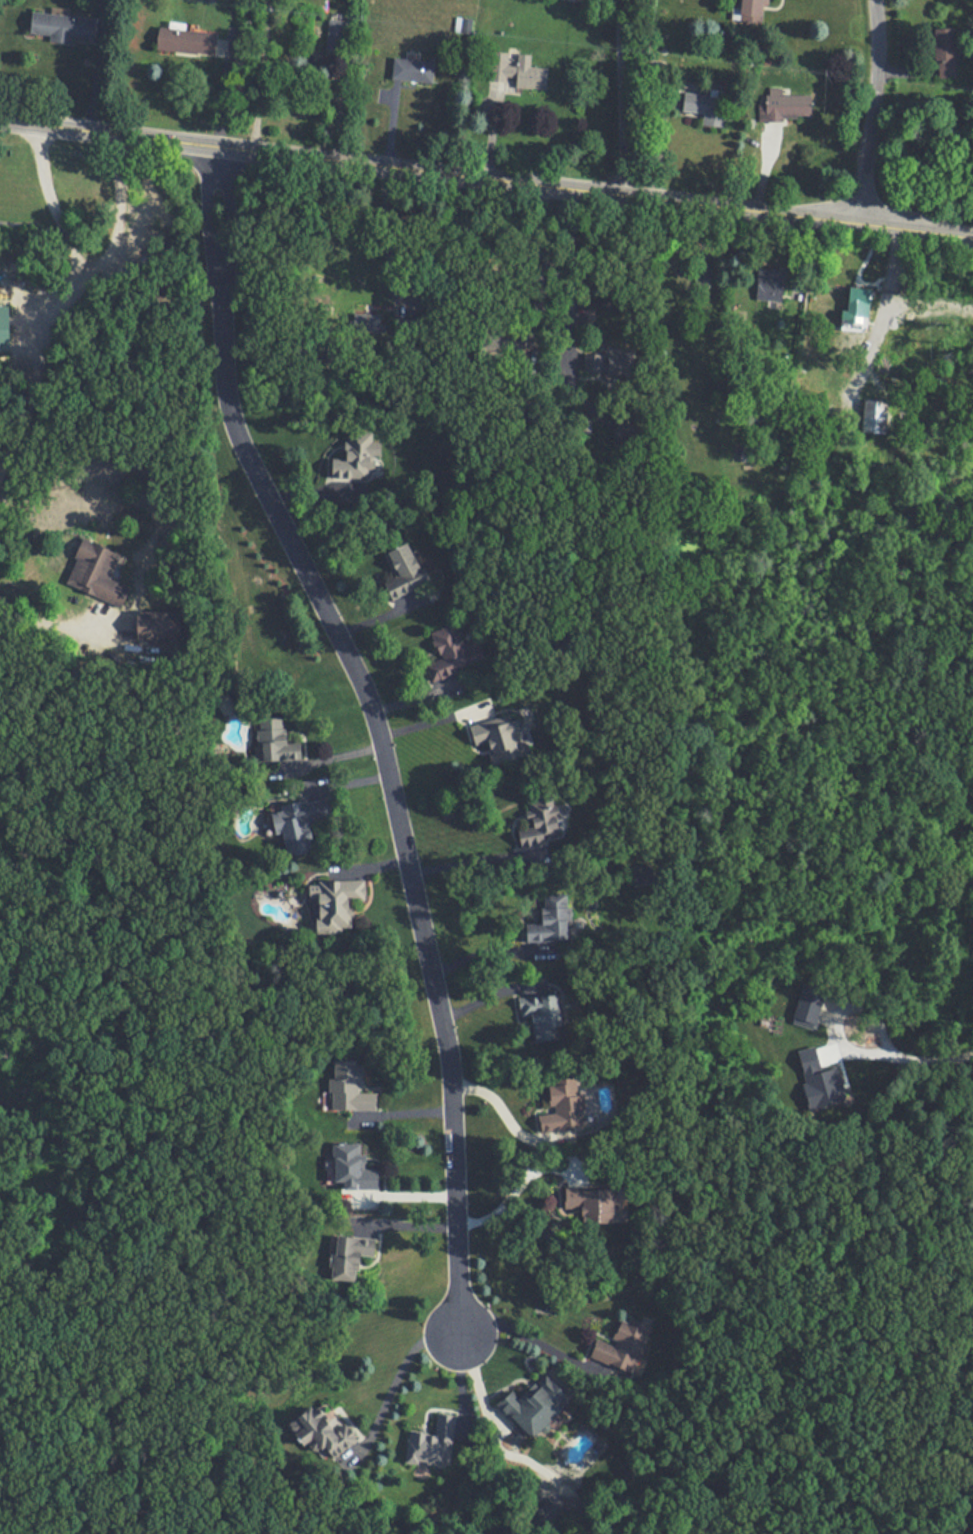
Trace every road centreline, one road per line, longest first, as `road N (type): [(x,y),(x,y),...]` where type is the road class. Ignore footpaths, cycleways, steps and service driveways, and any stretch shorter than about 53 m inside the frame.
road 1 (residential): [(221,287),(231,419),(379,730),(445,1035),(459,1337)]
road 2 (tertiary): [(972,236),(0,119)]
road 3 (residential): [(854,219),(871,0)]
road 4 (residential): [(202,142),(209,267),(221,287)]
road 5 (residential): [(221,287),(232,266),(231,145)]

